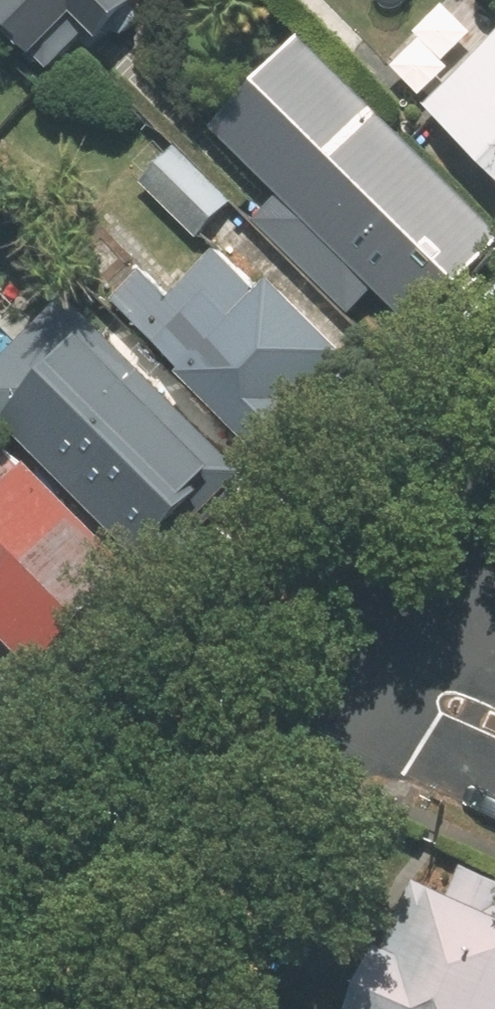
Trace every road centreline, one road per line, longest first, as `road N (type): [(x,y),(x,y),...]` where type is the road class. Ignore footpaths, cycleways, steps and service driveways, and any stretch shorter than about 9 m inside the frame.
road 1 (residential): [(0,1004),(362,656)]
road 2 (residential): [(362,656),(494,513)]
road 3 (residential): [(494,716),(362,656)]

